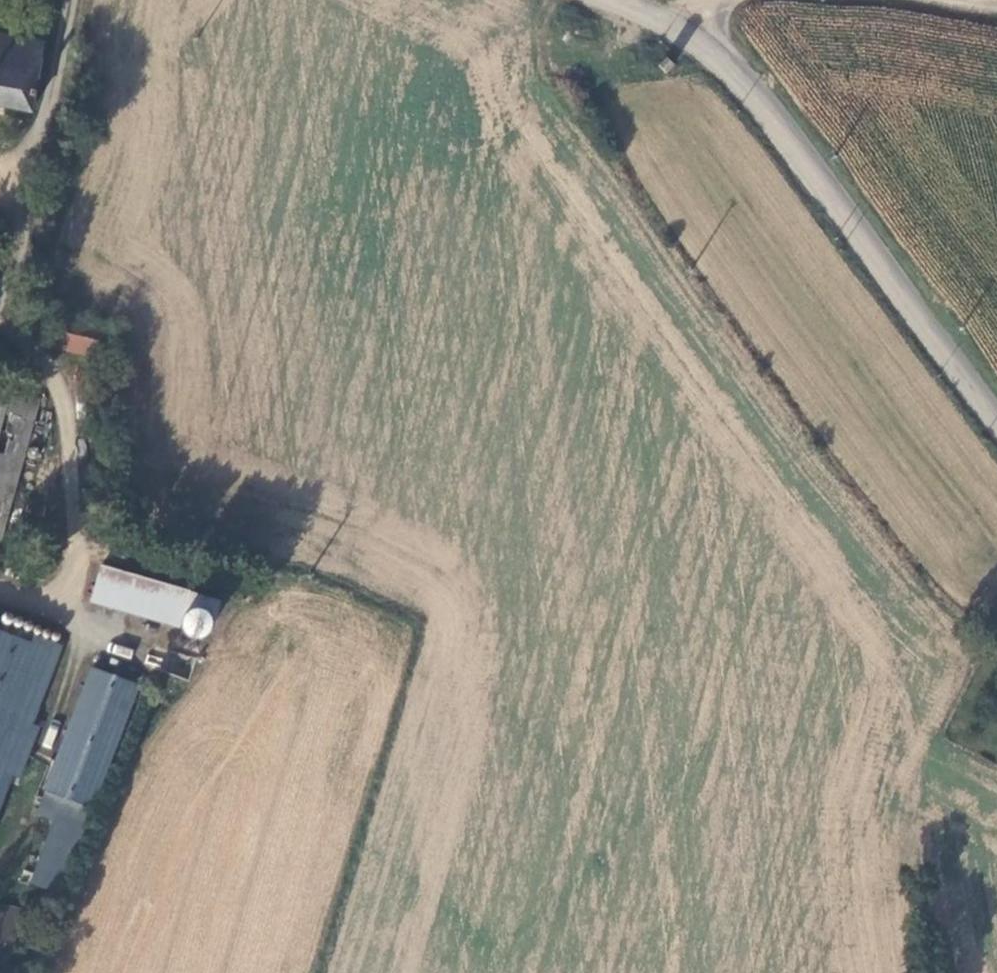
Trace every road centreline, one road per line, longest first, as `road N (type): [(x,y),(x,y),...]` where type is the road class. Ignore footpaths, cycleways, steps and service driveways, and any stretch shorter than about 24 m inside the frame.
road 1 (tertiary): [(996,424),(729,66),(687,32),(617,0)]

